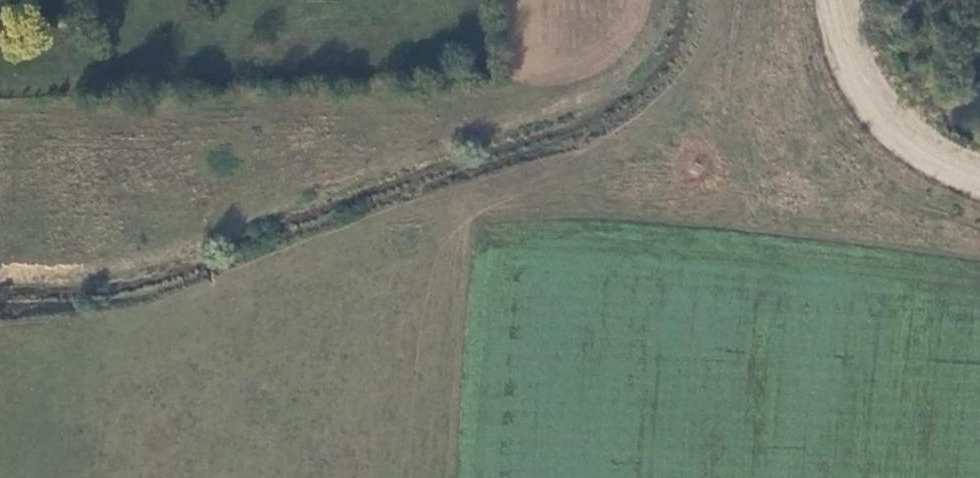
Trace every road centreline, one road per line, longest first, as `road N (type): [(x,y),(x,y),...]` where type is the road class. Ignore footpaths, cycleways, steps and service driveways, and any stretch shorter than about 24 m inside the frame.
road 1 (track): [(831,0),(871,98),(937,158),(979,174)]

